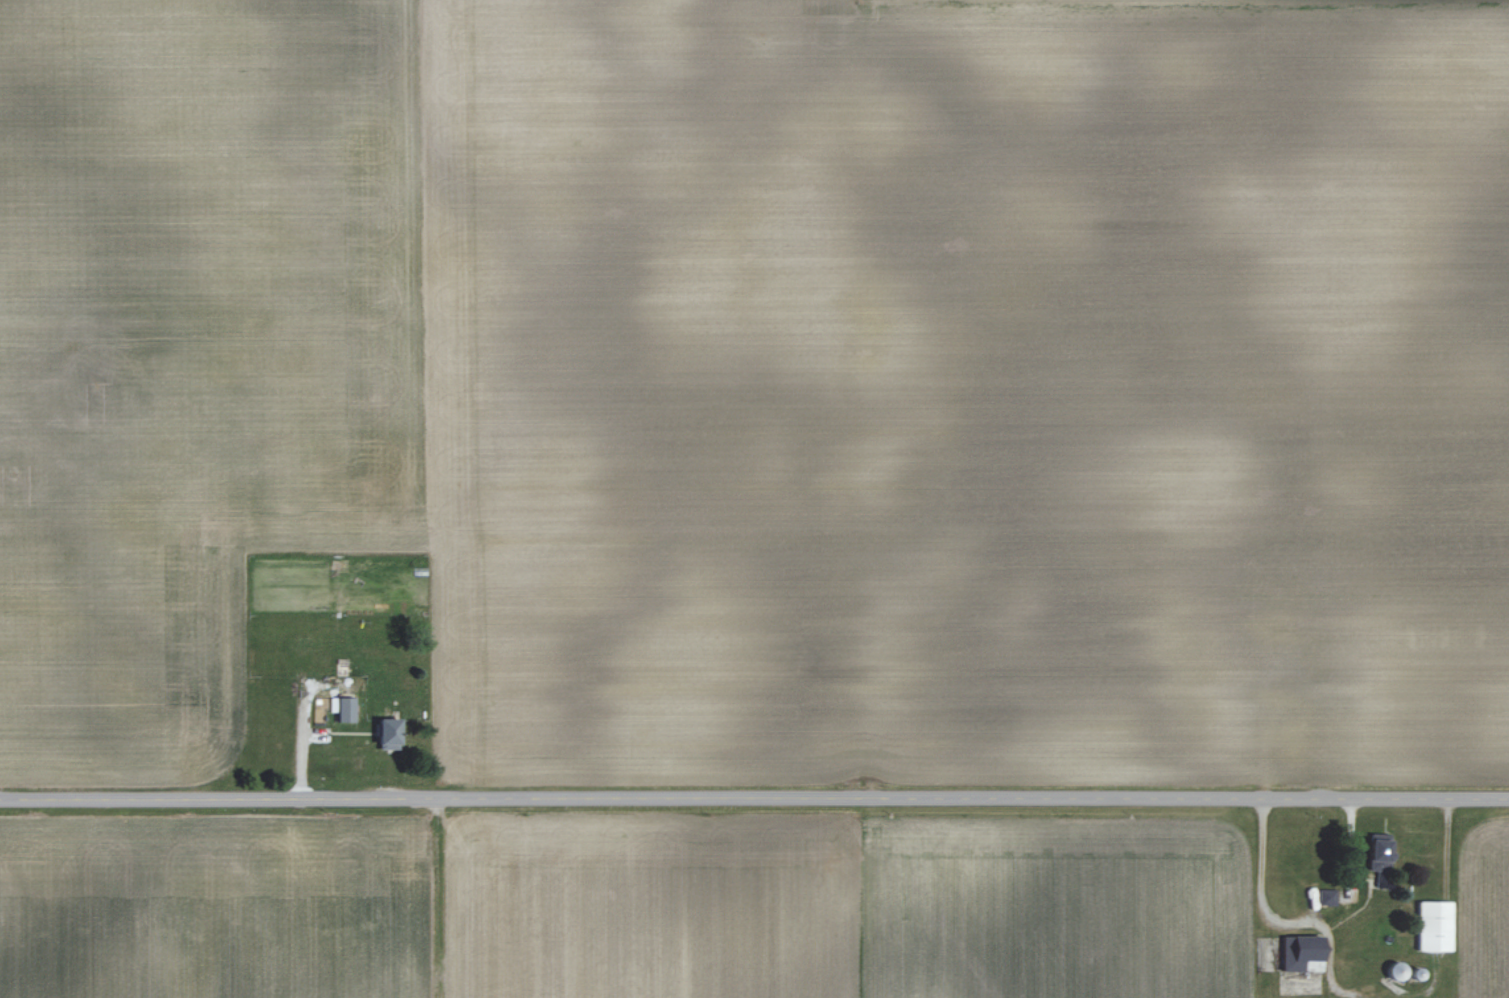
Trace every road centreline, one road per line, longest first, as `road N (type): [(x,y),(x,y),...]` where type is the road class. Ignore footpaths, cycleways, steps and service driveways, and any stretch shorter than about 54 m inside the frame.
road 1 (tertiary): [(1508,799),(0,792)]

